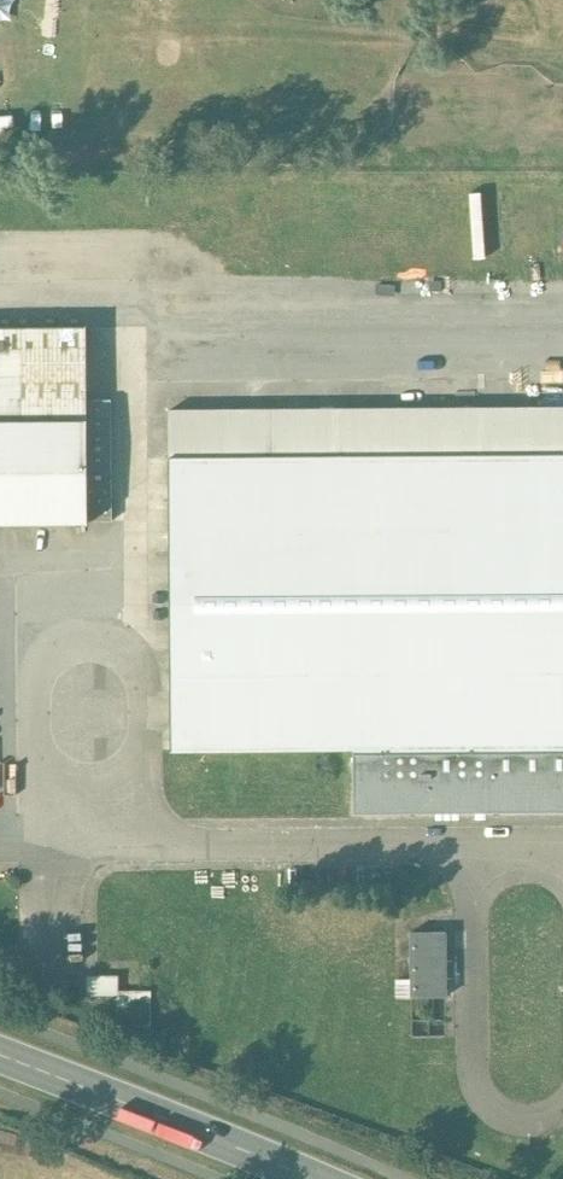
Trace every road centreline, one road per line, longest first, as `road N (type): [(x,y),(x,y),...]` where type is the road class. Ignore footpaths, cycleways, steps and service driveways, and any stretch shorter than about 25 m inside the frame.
road 1 (primary): [(0,1053),(320,1178)]

